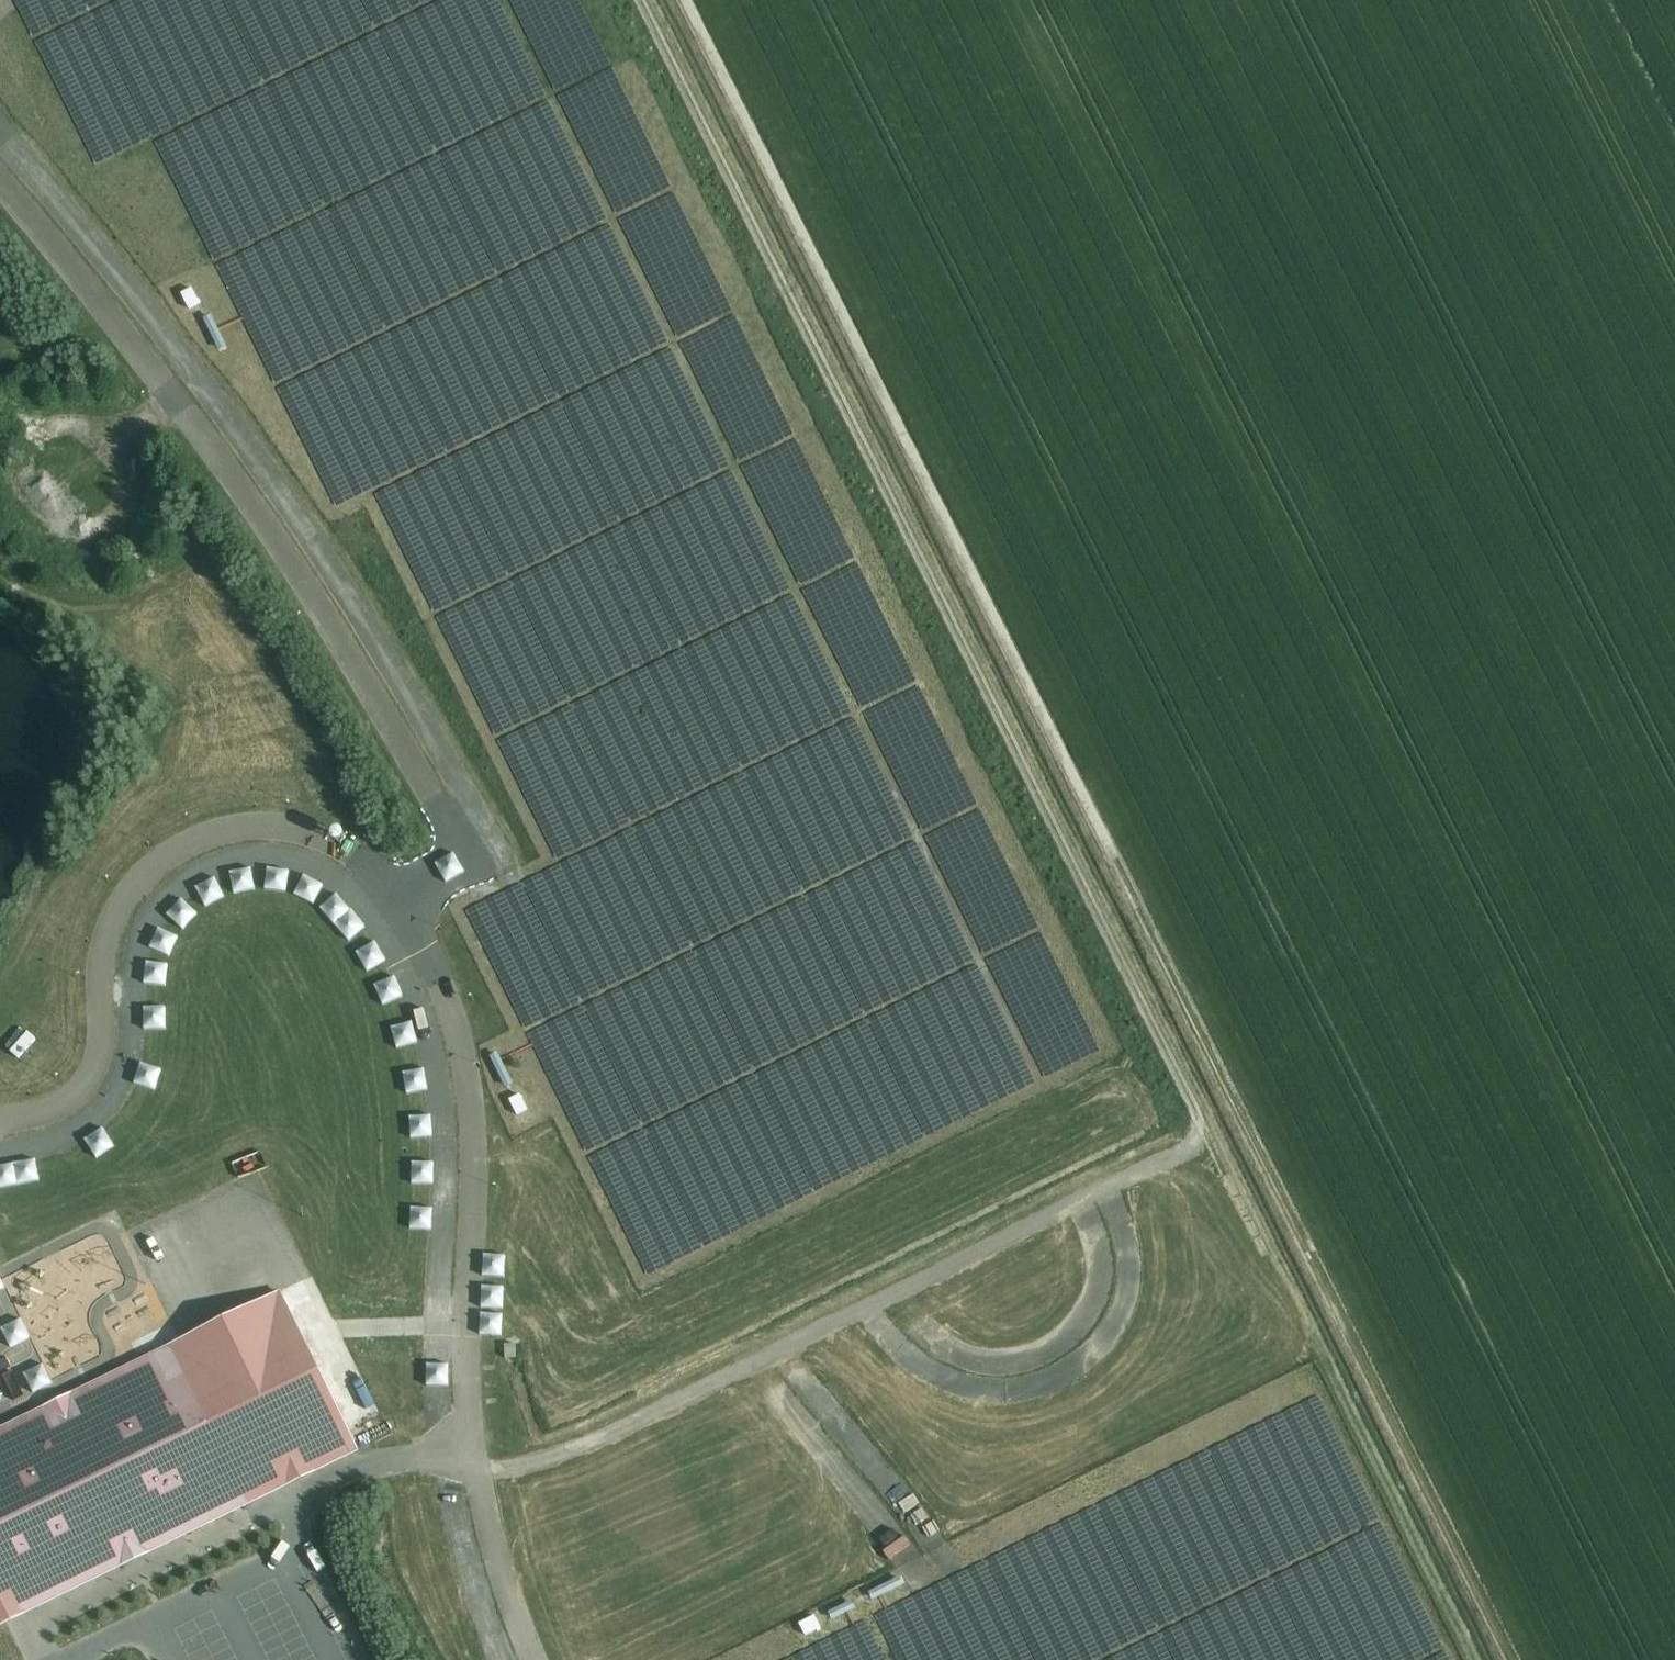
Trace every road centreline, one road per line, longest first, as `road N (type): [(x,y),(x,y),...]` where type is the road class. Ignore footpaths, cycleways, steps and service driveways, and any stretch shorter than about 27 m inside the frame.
road 1 (unclassified): [(84,1659),(284,1559)]

